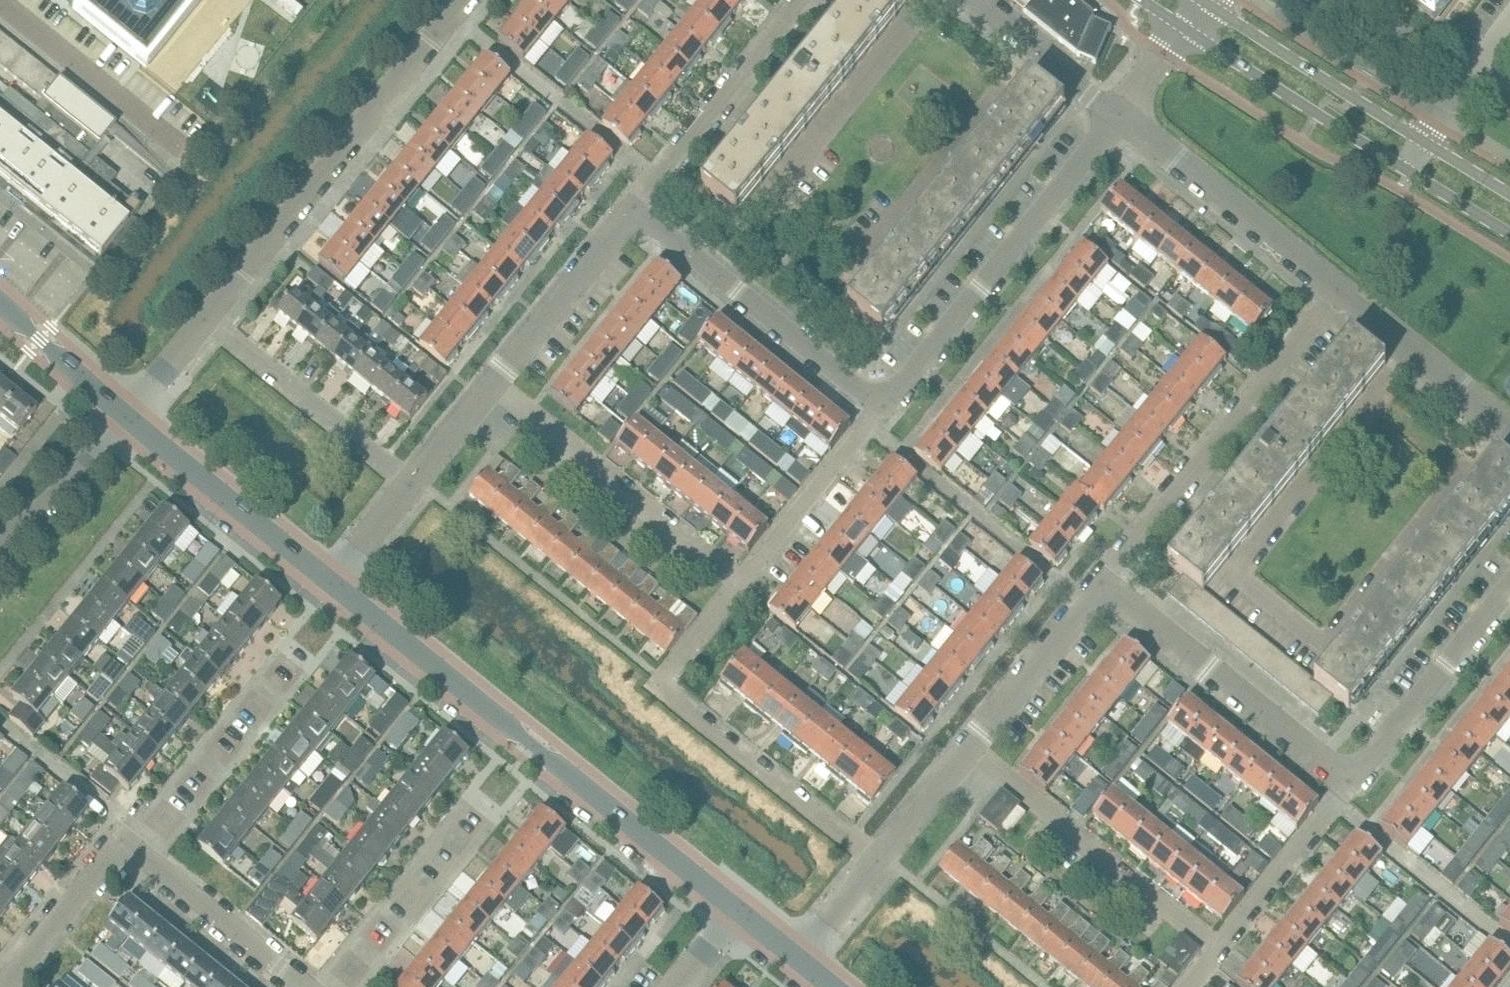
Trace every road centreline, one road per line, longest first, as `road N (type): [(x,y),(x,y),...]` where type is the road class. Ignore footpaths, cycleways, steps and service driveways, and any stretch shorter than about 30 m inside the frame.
road 1 (unclassified): [(739,907),(334,582)]
road 2 (residential): [(211,318),(463,0)]
road 3 (tertiary): [(1185,27),(1509,230)]
road 4 (residential): [(1103,582),(1338,289)]
road 5 (residential): [(883,405),(1118,112)]
road 6 (tertiary): [(1509,196),(1210,4)]
road 7 (residential): [(1220,949),(970,747)]
road 8 (residential): [(1354,782),(1103,582)]
road 9 (residential): [(883,405),(633,210)]
road 10 (residential): [(740,580),(494,382)]
road 11 (unclassified): [(883,857),(660,680)]
road 12 (residential): [(1338,289),(1118,112)]
road 13 (residential): [(139,852),(307,641)]
road 14 (residential): [(633,210),(800,0)]
road 15 (unclassified): [(334,582),(130,418)]
road 16 (residential): [(415,481),(211,318)]
road 17 (residential): [(1354,782),(1509,587)]
road 18 (residential): [(190,154),(1,0)]
road 19 (residential): [(342,986),(485,802)]
road 20 (residential): [(740,580),(883,405)]
road 21 (residential): [(494,382),(633,210)]
road 22 (residential): [(1509,429),(1338,289)]
road 23 (residential): [(306,986),(139,852)]
road 24 (residential): [(1220,949),(1354,782)]
road 25 (residential): [(970,747),(1103,582)]
road 26 (residential): [(0,986),(119,836)]
road 27 (residential): [(0,543),(130,418)]
road 28 (residential): [(1118,112),(979,0)]
road 29 (unclassified): [(130,418),(0,301)]
road 30 (residential): [(883,857),(970,747)]
road 31 (residential): [(334,582),(415,481)]
road 32 (residential): [(800,956),(883,857)]
road 33 (residential): [(130,418),(211,318)]
road 34 (residential): [(660,680),(740,580)]
road 35 (residential): [(415,481),(494,382)]

